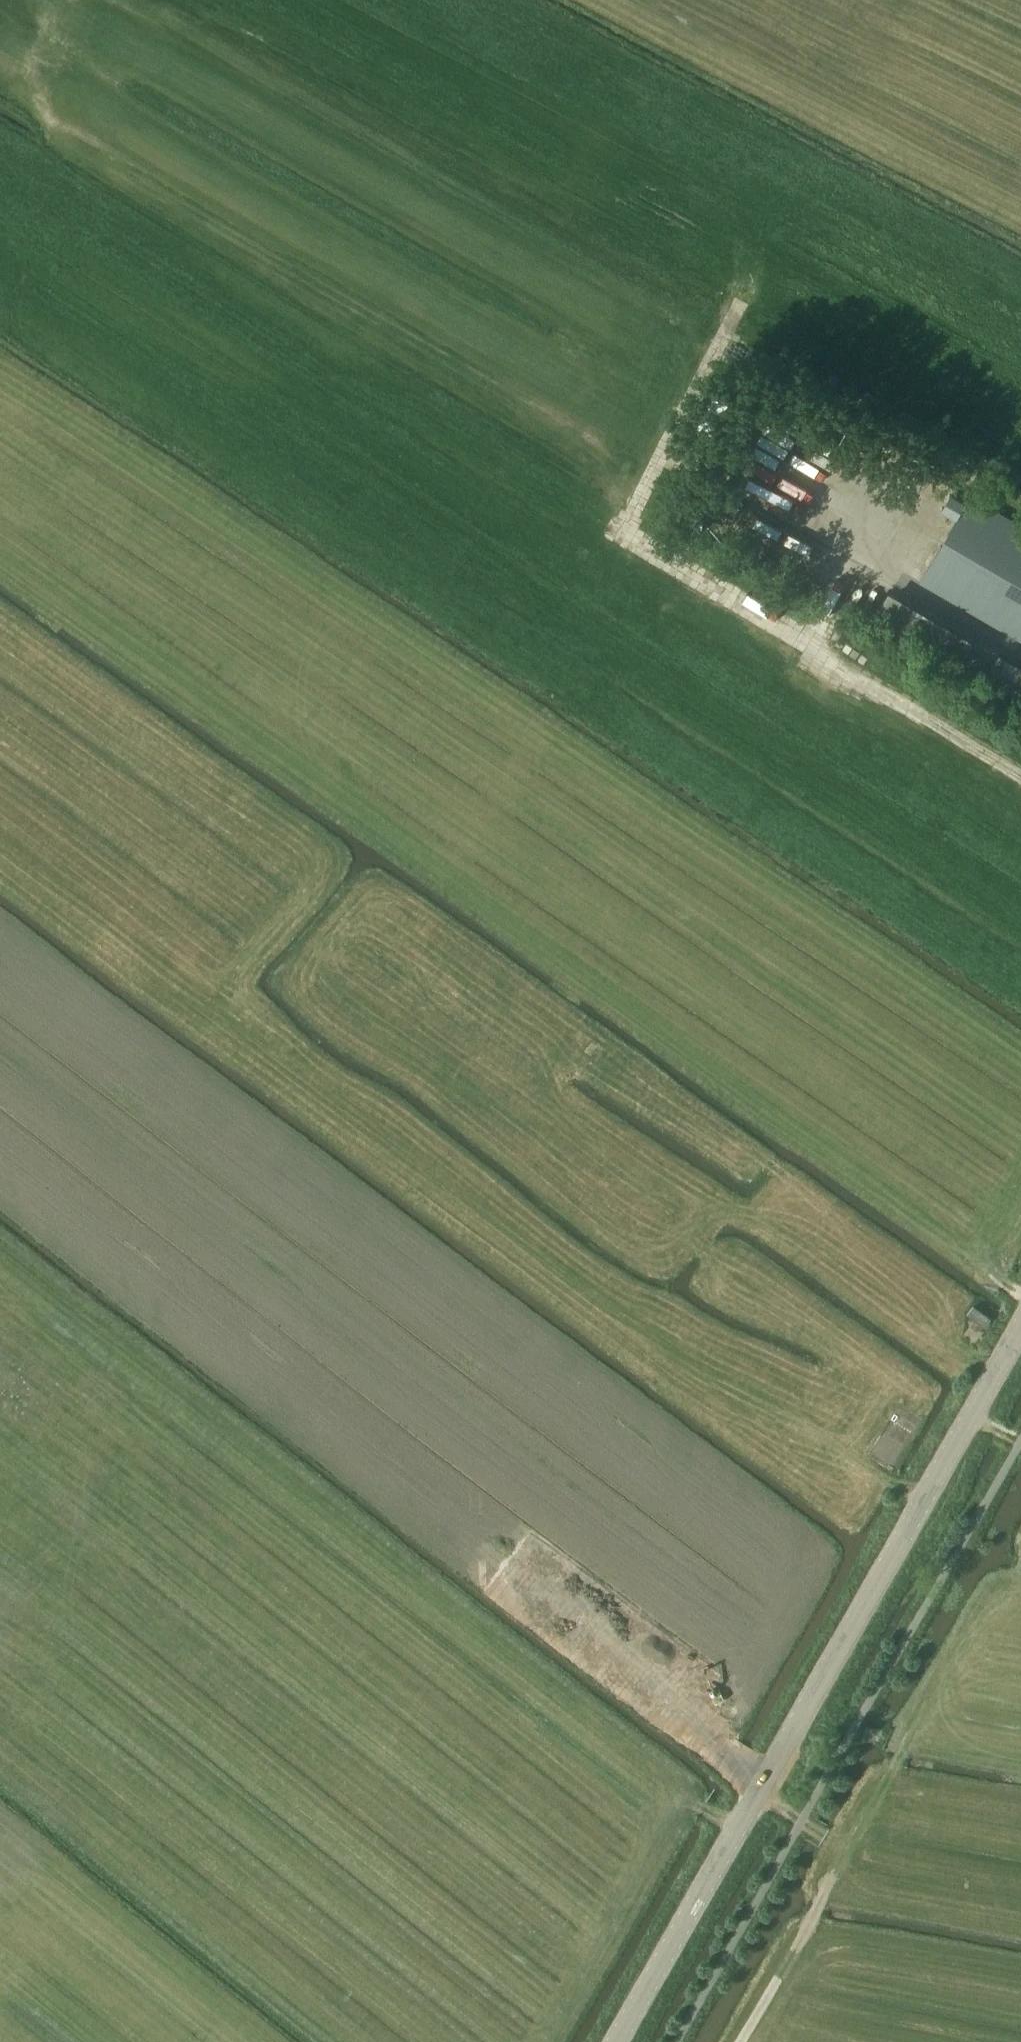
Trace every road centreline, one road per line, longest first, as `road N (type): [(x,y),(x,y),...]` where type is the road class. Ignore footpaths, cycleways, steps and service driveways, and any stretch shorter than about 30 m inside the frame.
road 1 (tertiary): [(615,2041),(1020,1330)]
road 2 (unclassified): [(674,2041),(1020,1442)]

